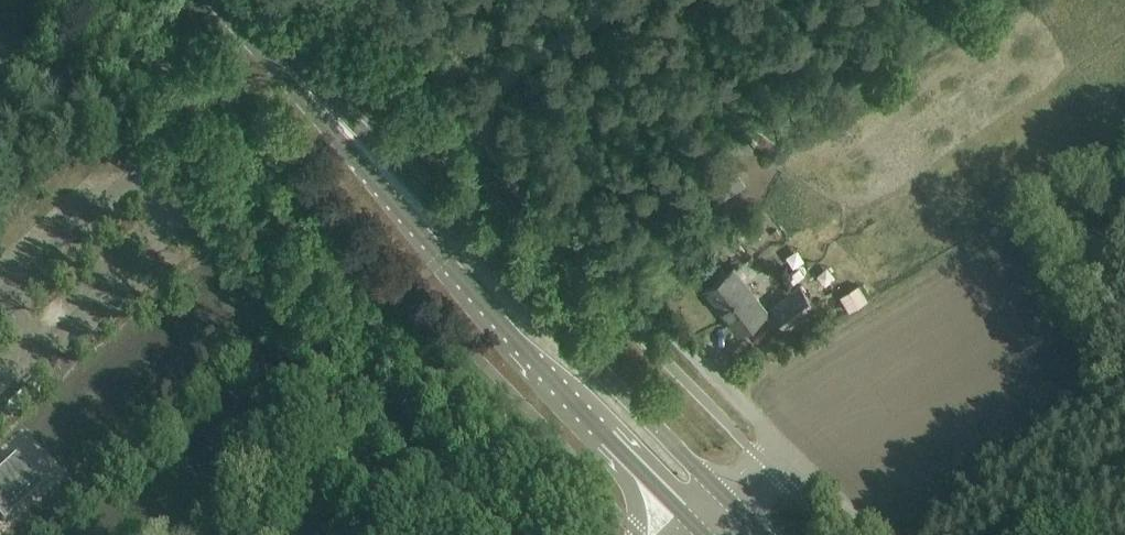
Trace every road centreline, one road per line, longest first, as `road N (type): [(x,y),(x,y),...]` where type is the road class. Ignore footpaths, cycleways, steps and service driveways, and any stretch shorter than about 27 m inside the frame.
road 1 (primary): [(294,74),(552,382),(702,534)]
road 2 (primary): [(731,507),(294,74)]
road 3 (track): [(145,534),(278,413)]

